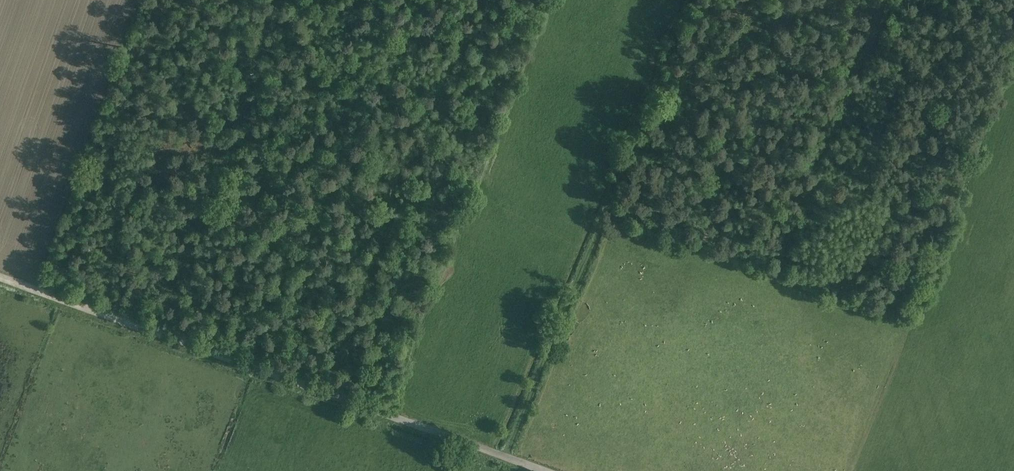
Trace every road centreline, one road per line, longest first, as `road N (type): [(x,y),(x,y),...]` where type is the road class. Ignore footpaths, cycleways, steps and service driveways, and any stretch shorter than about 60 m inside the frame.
road 1 (unclassified): [(546,470),(0,276)]
road 2 (track): [(505,457),(694,0)]
road 3 (track): [(154,332),(278,0)]

